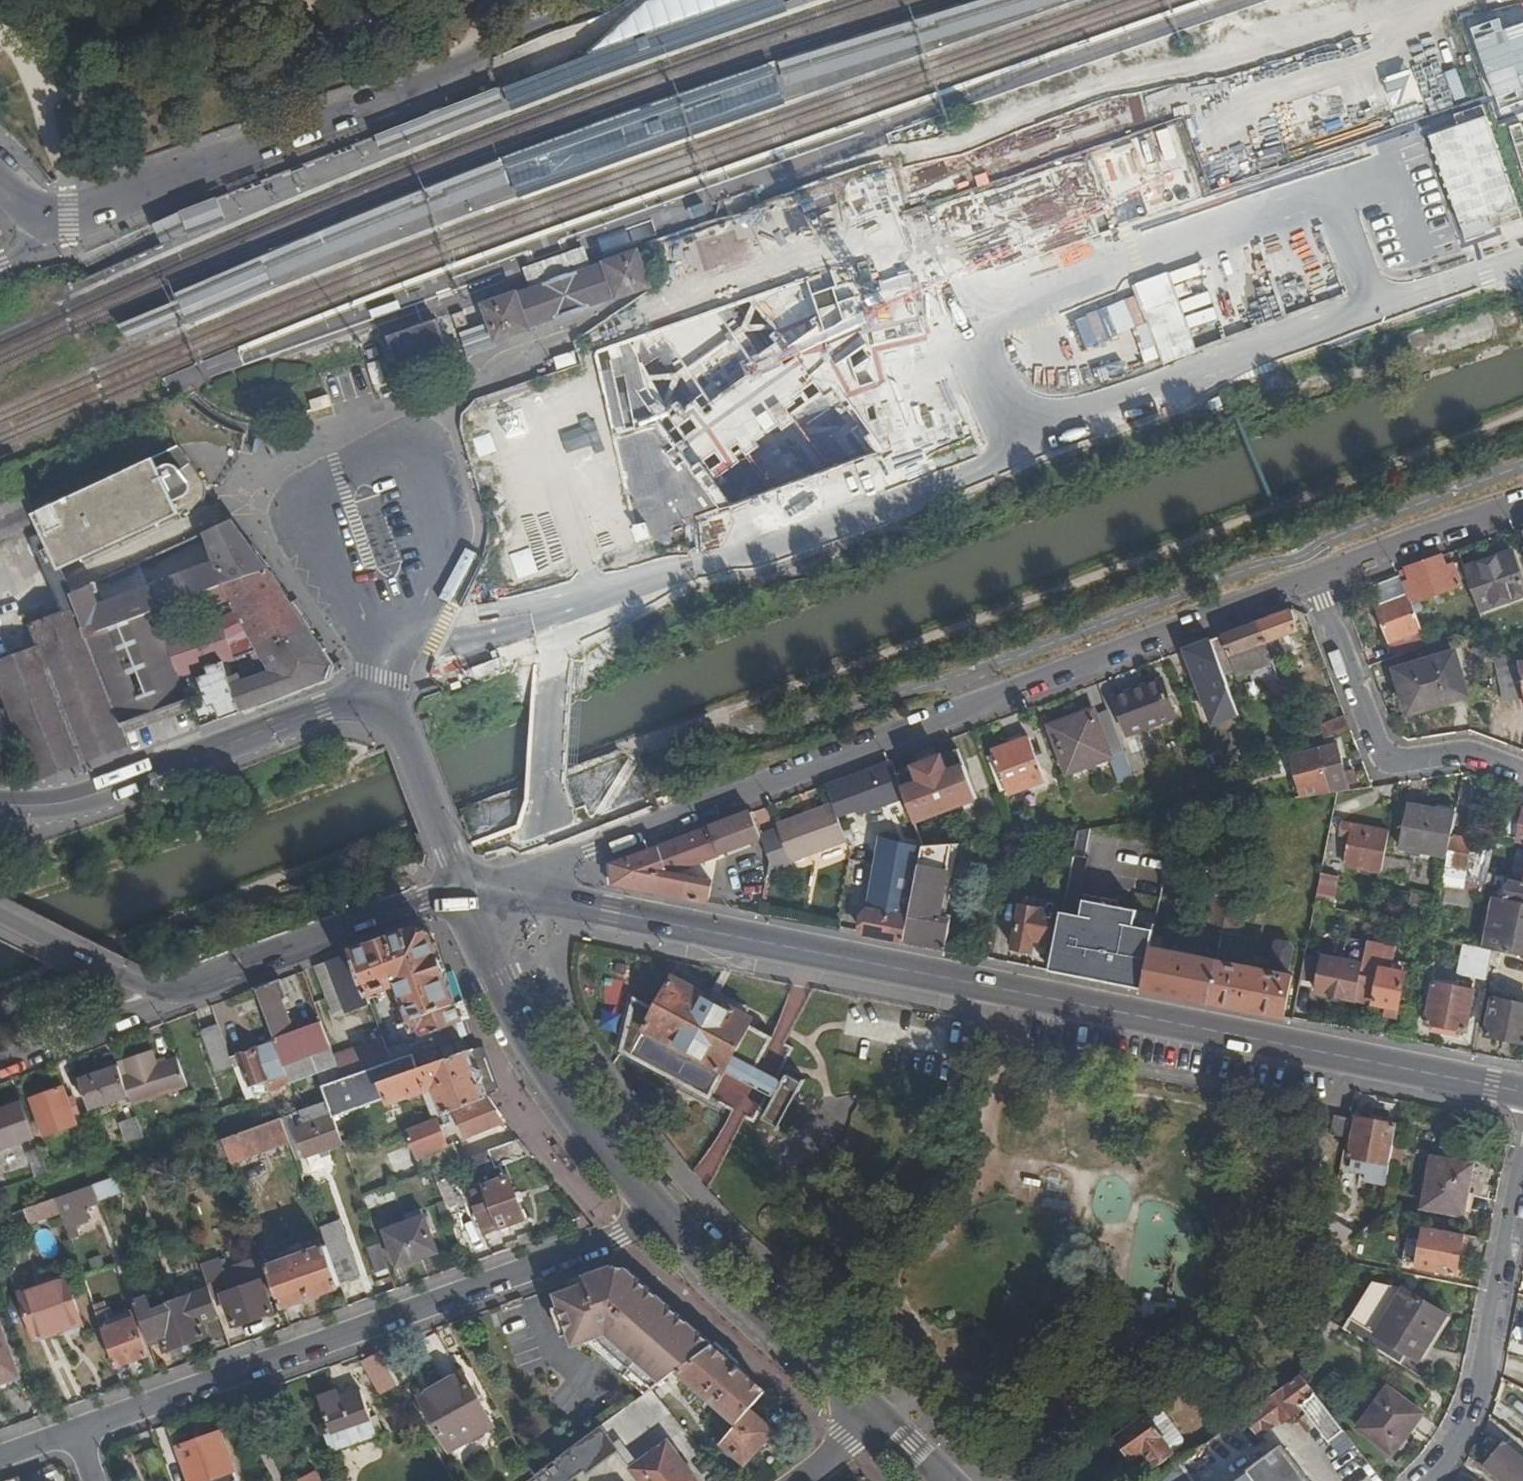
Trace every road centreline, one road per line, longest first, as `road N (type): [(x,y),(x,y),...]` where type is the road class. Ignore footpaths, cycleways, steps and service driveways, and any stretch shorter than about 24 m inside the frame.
road 1 (secondary): [(1522,1095),(465,889)]
road 2 (residential): [(465,889),(1314,579)]
road 3 (tertiary): [(664,0),(117,204),(44,222)]
road 4 (residential): [(77,1433),(658,1220)]
road 5 (secondary): [(375,709),(326,711),(97,797),(0,803)]
road 6 (tertiary): [(465,889),(497,980),(556,1091),(658,1220)]
road 7 (residential): [(1314,579),(1388,765),(1470,754),(1522,773)]
road 8 (residential): [(1432,1480),(1481,1401),(1486,1338),(1522,1163)]
road 9 (tertiary): [(658,1220),(878,1421)]
road 10 (secondary): [(195,987),(465,889)]
road 11 (residential): [(1314,579),(1522,501)]
road 12 (residential): [(0,1068),(173,1005),(195,987)]
road 13 (secondary): [(0,916),(159,991),(195,987)]
road 14 (secondary): [(465,889),(404,734),(375,709)]

